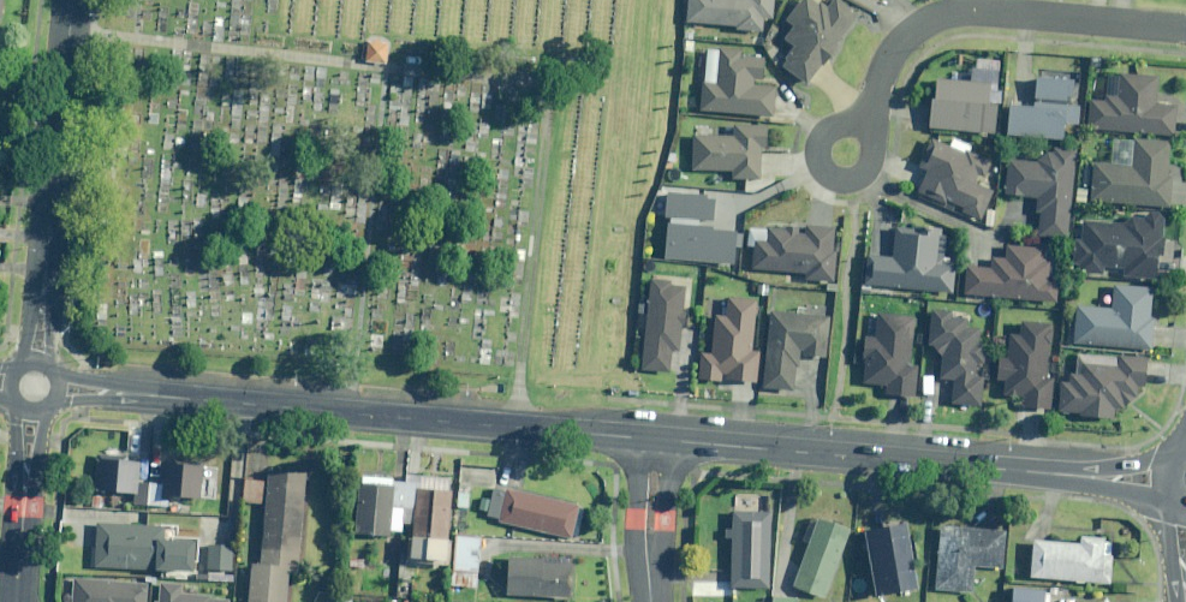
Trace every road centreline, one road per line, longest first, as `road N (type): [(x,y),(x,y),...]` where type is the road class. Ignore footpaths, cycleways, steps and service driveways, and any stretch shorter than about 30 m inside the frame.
road 1 (tertiary): [(63,388),(652,438)]
road 2 (tertiary): [(652,438),(1083,476),(1167,473)]
road 3 (residential): [(861,121),(902,37),(957,8),(1185,26)]
road 4 (residential): [(70,0),(34,350)]
road 5 (residential): [(30,415),(14,601)]
road 6 (residential): [(652,438),(653,601)]
road 7 (residential): [(861,121),(826,129),(818,142),(828,171),(853,179),(865,172),(872,133)]

